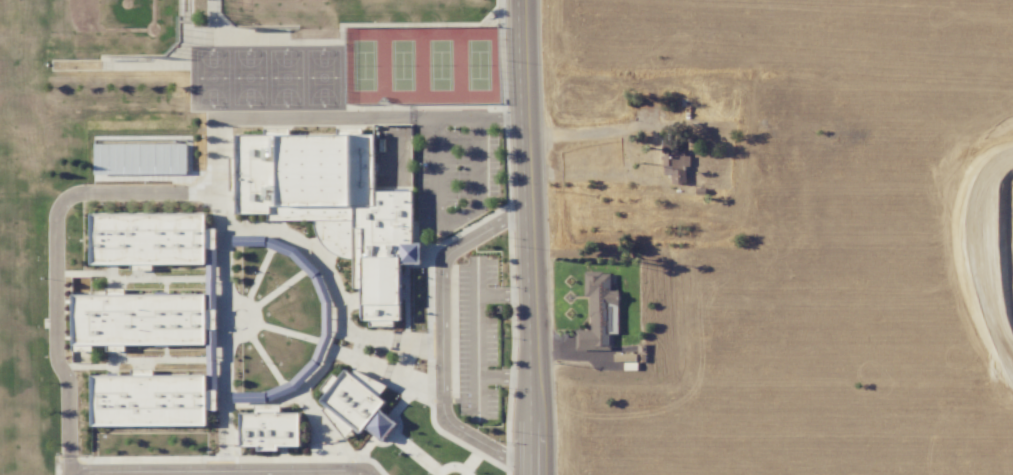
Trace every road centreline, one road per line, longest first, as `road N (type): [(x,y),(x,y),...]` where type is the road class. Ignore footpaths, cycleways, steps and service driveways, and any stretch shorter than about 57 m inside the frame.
road 1 (residential): [(533,474),(524,0)]

